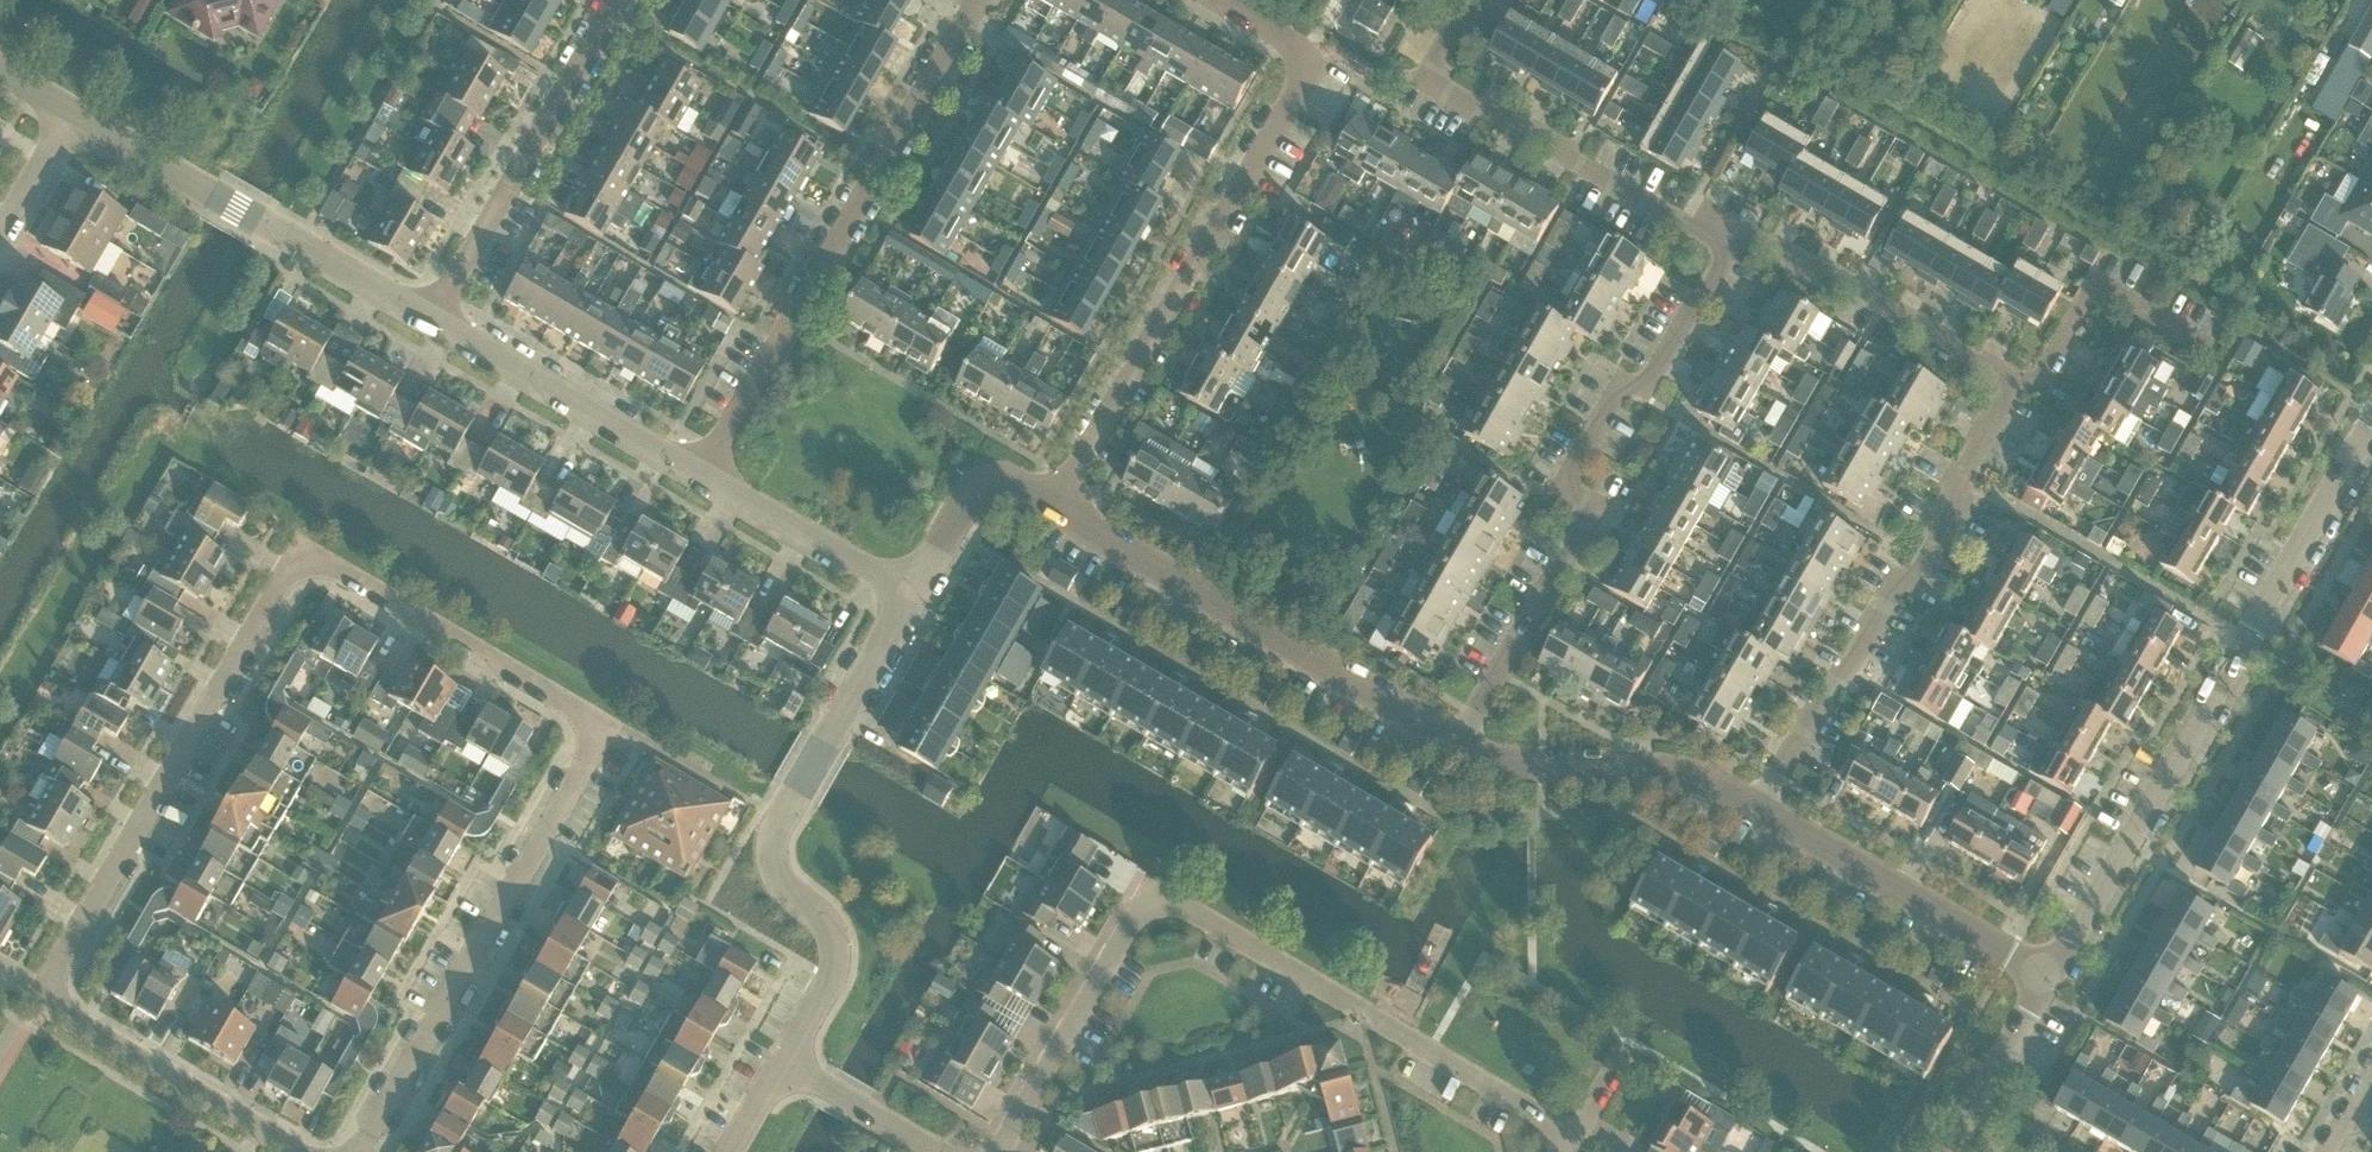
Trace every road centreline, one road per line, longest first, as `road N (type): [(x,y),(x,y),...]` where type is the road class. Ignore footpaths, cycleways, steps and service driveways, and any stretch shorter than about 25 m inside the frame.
road 1 (residential): [(361,1151),(609,727),(301,549),(47,989),(49,1007)]
road 2 (residential): [(1000,1151),(1152,889),(1577,1135)]
road 3 (tertiary): [(2051,977),(2371,423)]
road 4 (residential): [(1062,512),(1313,60),(1222,0)]
road 5 (residential): [(1463,746),(1593,510),(1571,476),(1632,373),(1661,378),(1730,236)]
road 6 (residential): [(700,475),(977,0)]
road 7 (residential): [(1770,807),(1893,597),(1925,576),(1970,507),(1974,449),(2008,385)]
road 8 (residential): [(1463,746),(1062,512)]
road 9 (residential): [(1730,236),(1426,80),(1471,0)]
road 10 (residential): [(432,320),(72,109)]
road 11 (residential): [(784,1062),(837,957),(828,922),(786,883),(773,850),(836,727)]
road 12 (residential): [(432,320),(616,0)]
road 13 (residential): [(2051,977),(1770,807)]
road 14 (residential): [(1770,807),(1709,780),(1533,768),(1463,746)]
road 15 (residential): [(2008,385),(1730,236)]
road 16 (residential): [(700,475),(432,320)]
road 17 (residential): [(305,1151),(49,1007)]
road 18 (residential): [(2008,385),(2047,381),(2093,293),(2202,349)]
road 19 (residential): [(914,590),(700,475)]
road 20 (residential): [(1062,512),(997,483),(969,496),(914,590)]
road 21 (tertiary): [(1950,1151),(2051,977)]
road 22 (residential): [(939,1151),(784,1062)]
road 23 (residential): [(914,590),(836,727)]
road 24 (residential): [(0,231),(72,109)]

